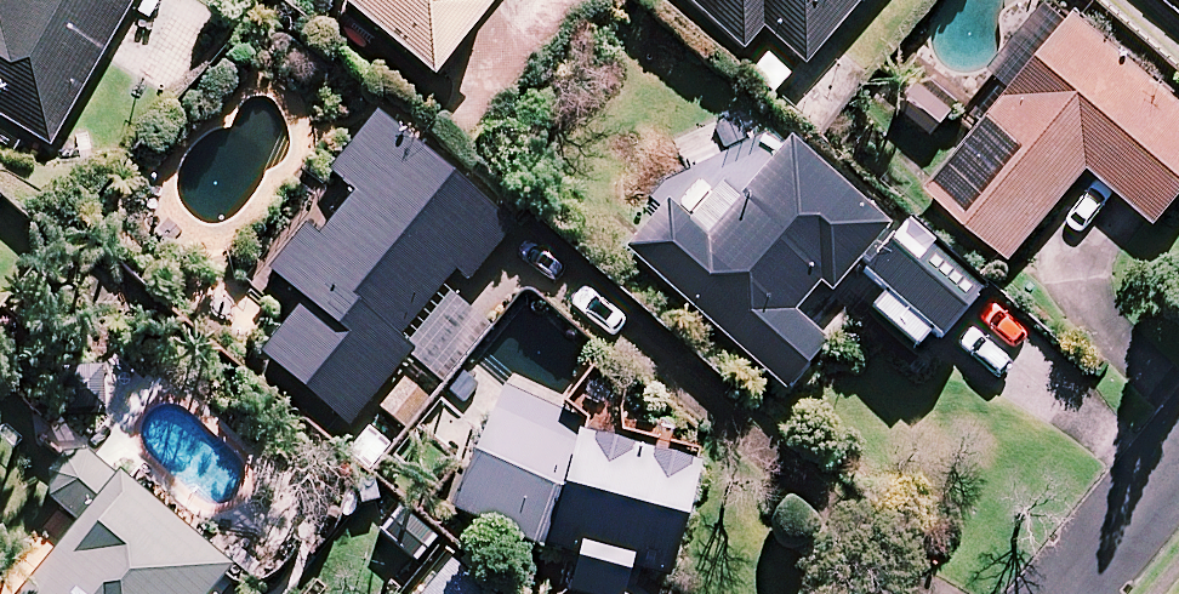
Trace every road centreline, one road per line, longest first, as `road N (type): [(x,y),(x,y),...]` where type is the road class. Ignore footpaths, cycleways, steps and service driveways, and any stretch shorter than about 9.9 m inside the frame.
road 1 (residential): [(1063,593),(1178,455)]

